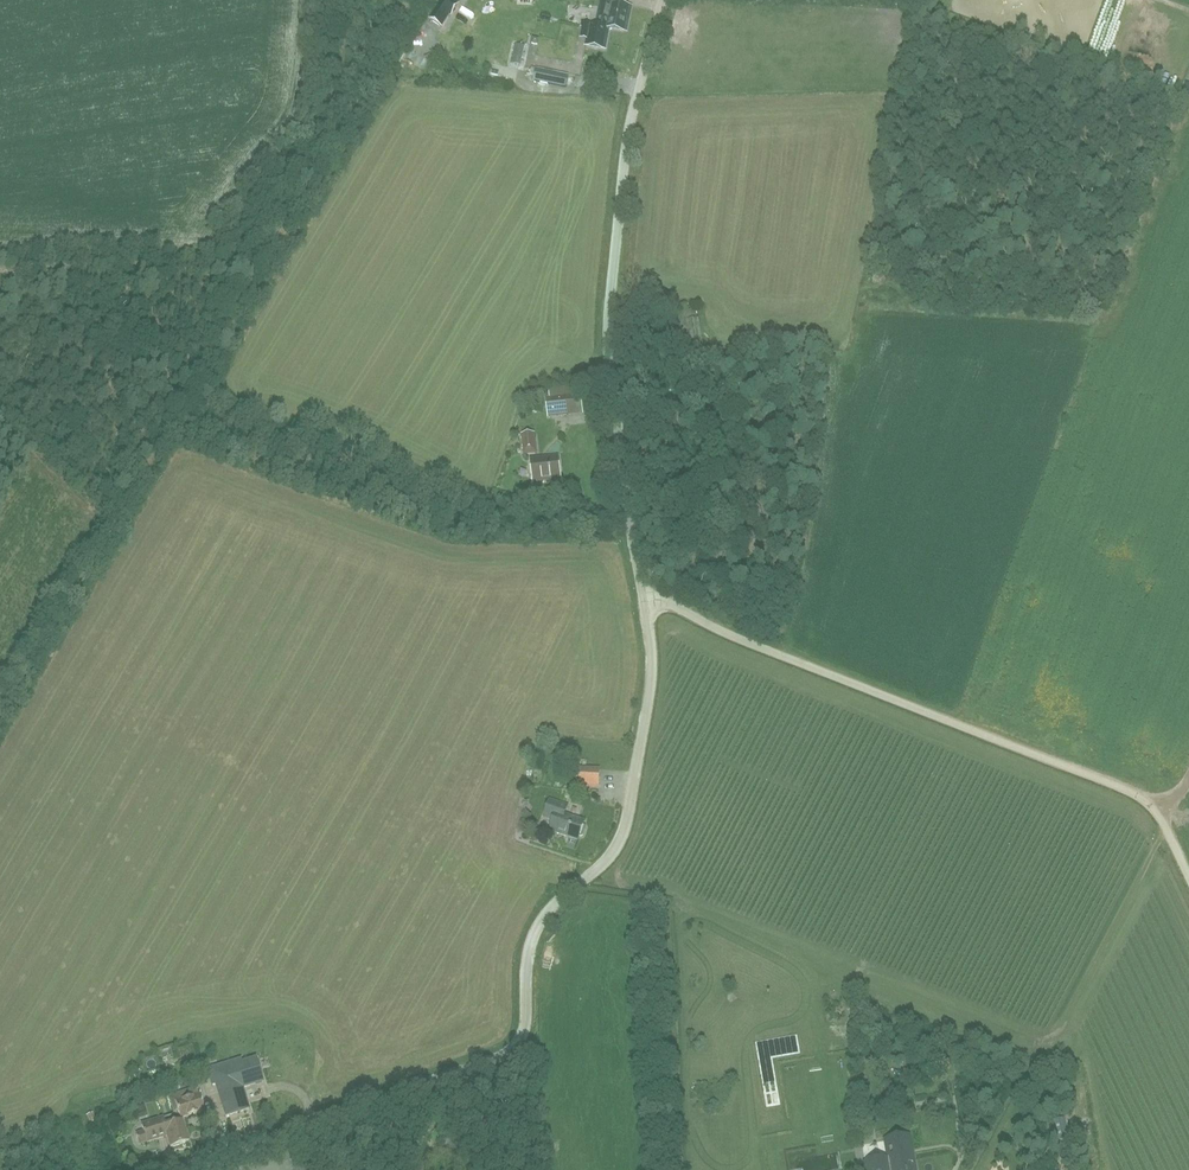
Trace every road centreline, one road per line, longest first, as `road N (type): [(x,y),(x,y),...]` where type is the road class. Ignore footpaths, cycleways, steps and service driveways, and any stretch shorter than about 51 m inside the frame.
road 1 (unclassified): [(186,1166),(516,1050),(538,926),(604,864),(625,830),(652,691),(644,600)]
road 2 (unclassified): [(644,600),(1122,788),(1161,816),(1188,877)]
road 3 (unclassified): [(644,600),(612,308),(632,118),(662,0)]
road 4 (track): [(1166,829),(1047,1053)]
road 5 (track): [(1047,1053),(985,1169)]
road 6 (track): [(1047,1053),(1069,1068),(1086,1169)]

